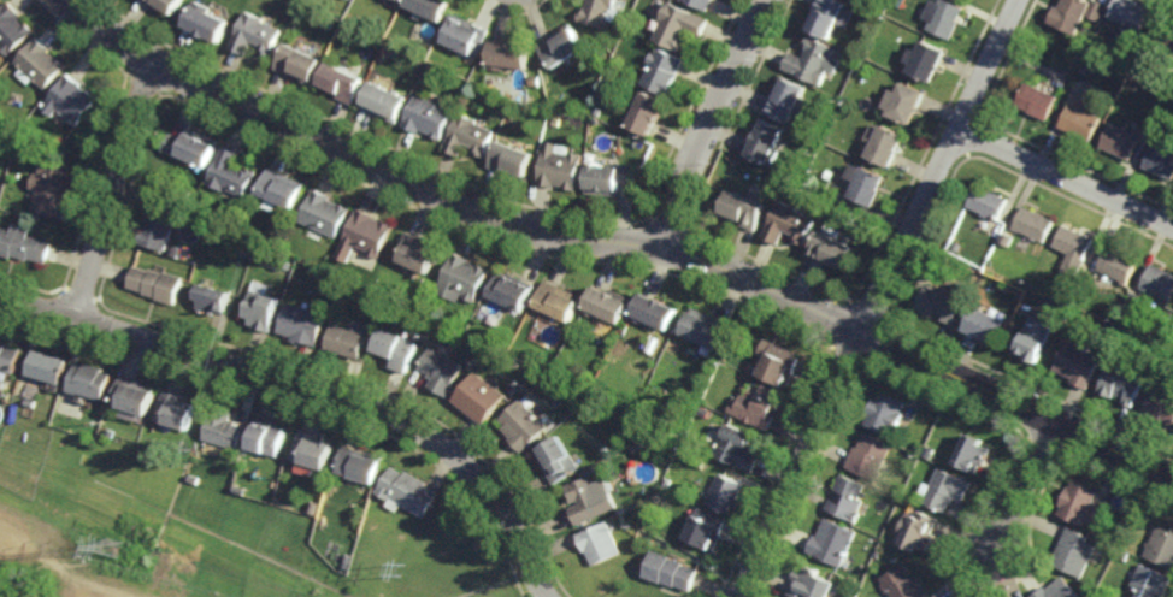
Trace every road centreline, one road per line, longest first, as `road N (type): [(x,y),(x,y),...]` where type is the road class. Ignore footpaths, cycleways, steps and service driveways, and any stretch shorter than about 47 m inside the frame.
road 1 (residential): [(72,0),(154,64),(468,207),(521,227),(642,244),(742,276),(1172,477)]
road 2 (residential): [(739,596),(1019,0)]
road 3 (residential): [(0,297),(360,403),(413,426),(462,462),(496,502),(547,596)]
road 4 (residential): [(769,0),(664,249)]
road 5 (residential): [(75,319),(154,64)]
road 6 (residential): [(962,128),(1172,226)]
road 7 (residential): [(1056,422),(994,554)]

